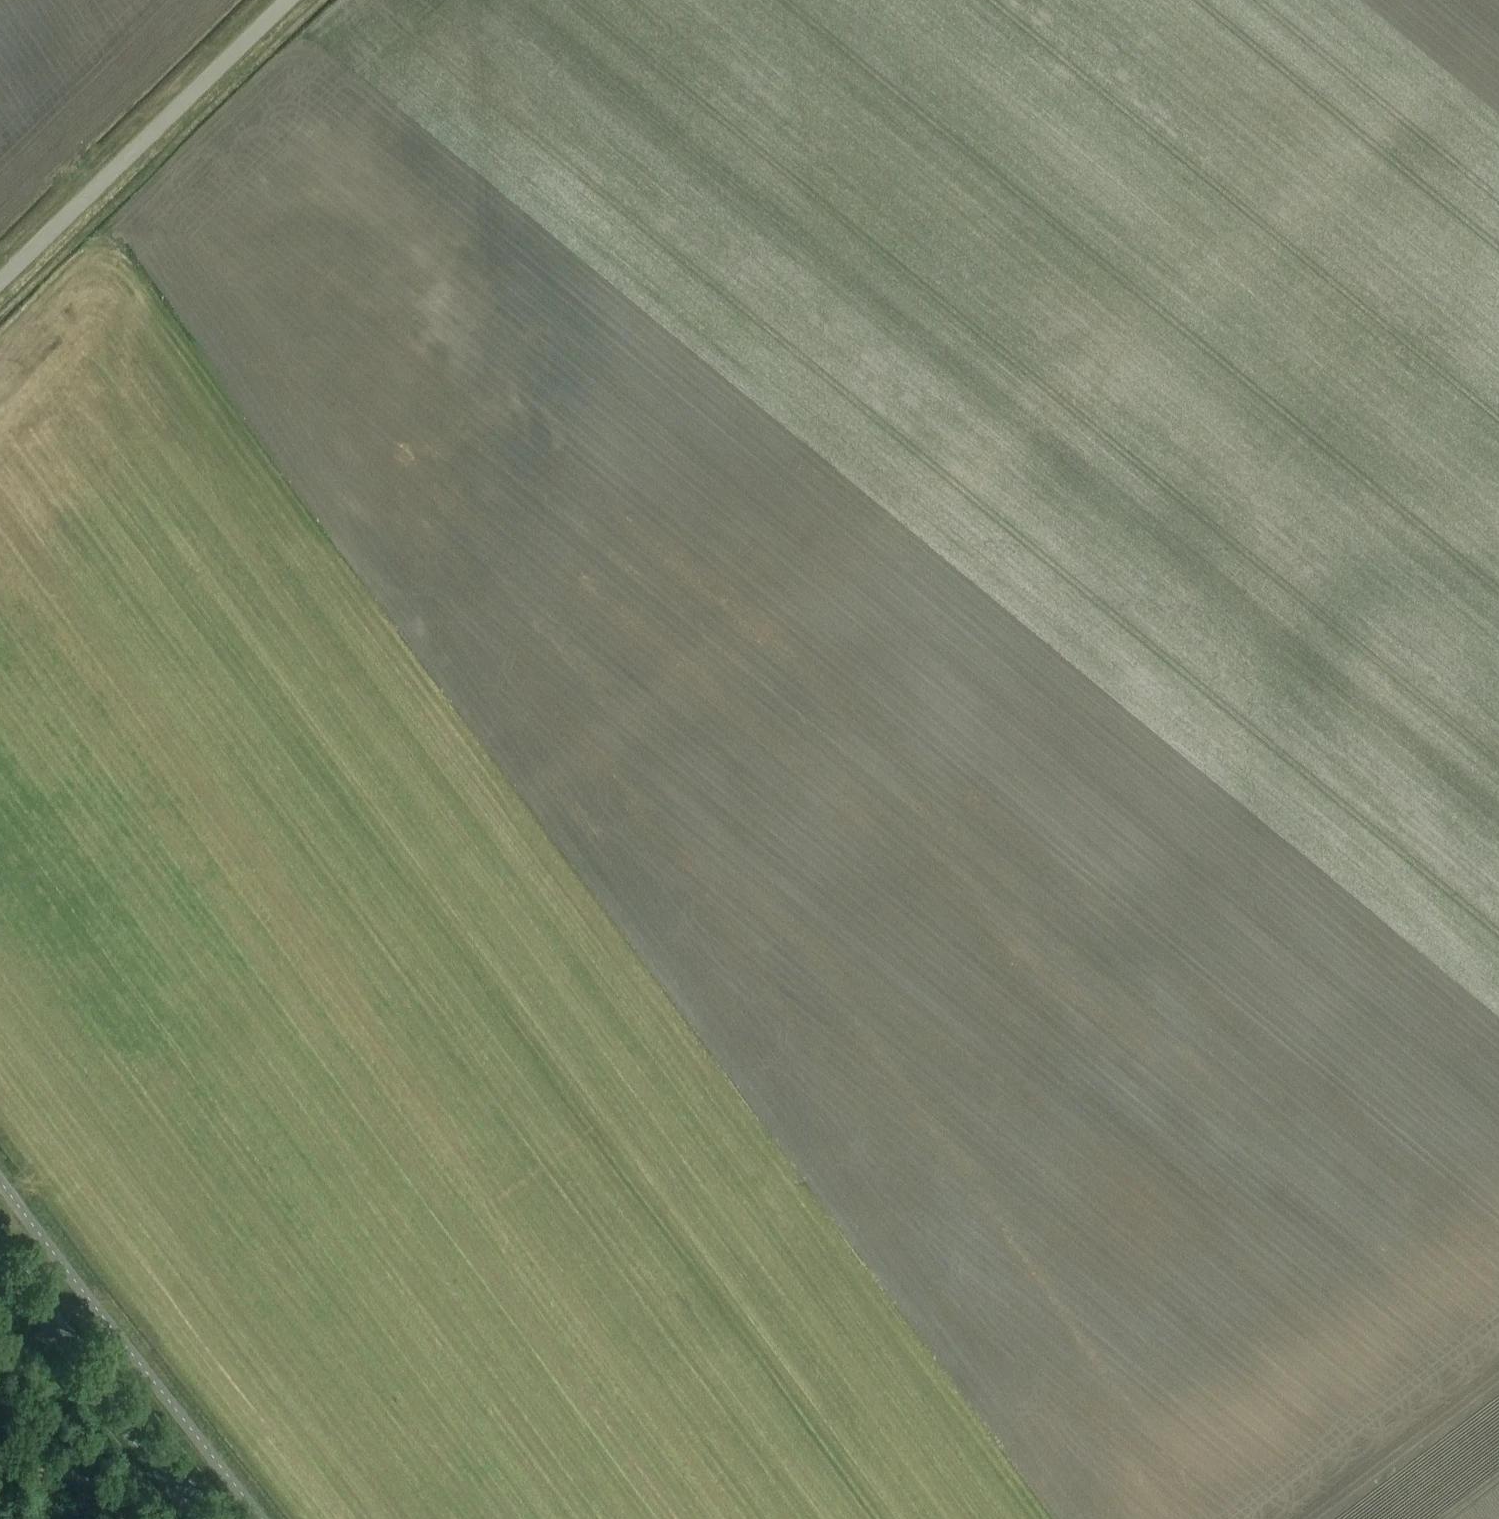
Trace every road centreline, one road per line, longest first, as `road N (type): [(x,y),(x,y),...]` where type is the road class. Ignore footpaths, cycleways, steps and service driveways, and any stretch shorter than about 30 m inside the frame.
road 1 (unclassified): [(0,281),(289,0)]
road 2 (secondary): [(207,1518),(0,1249)]

